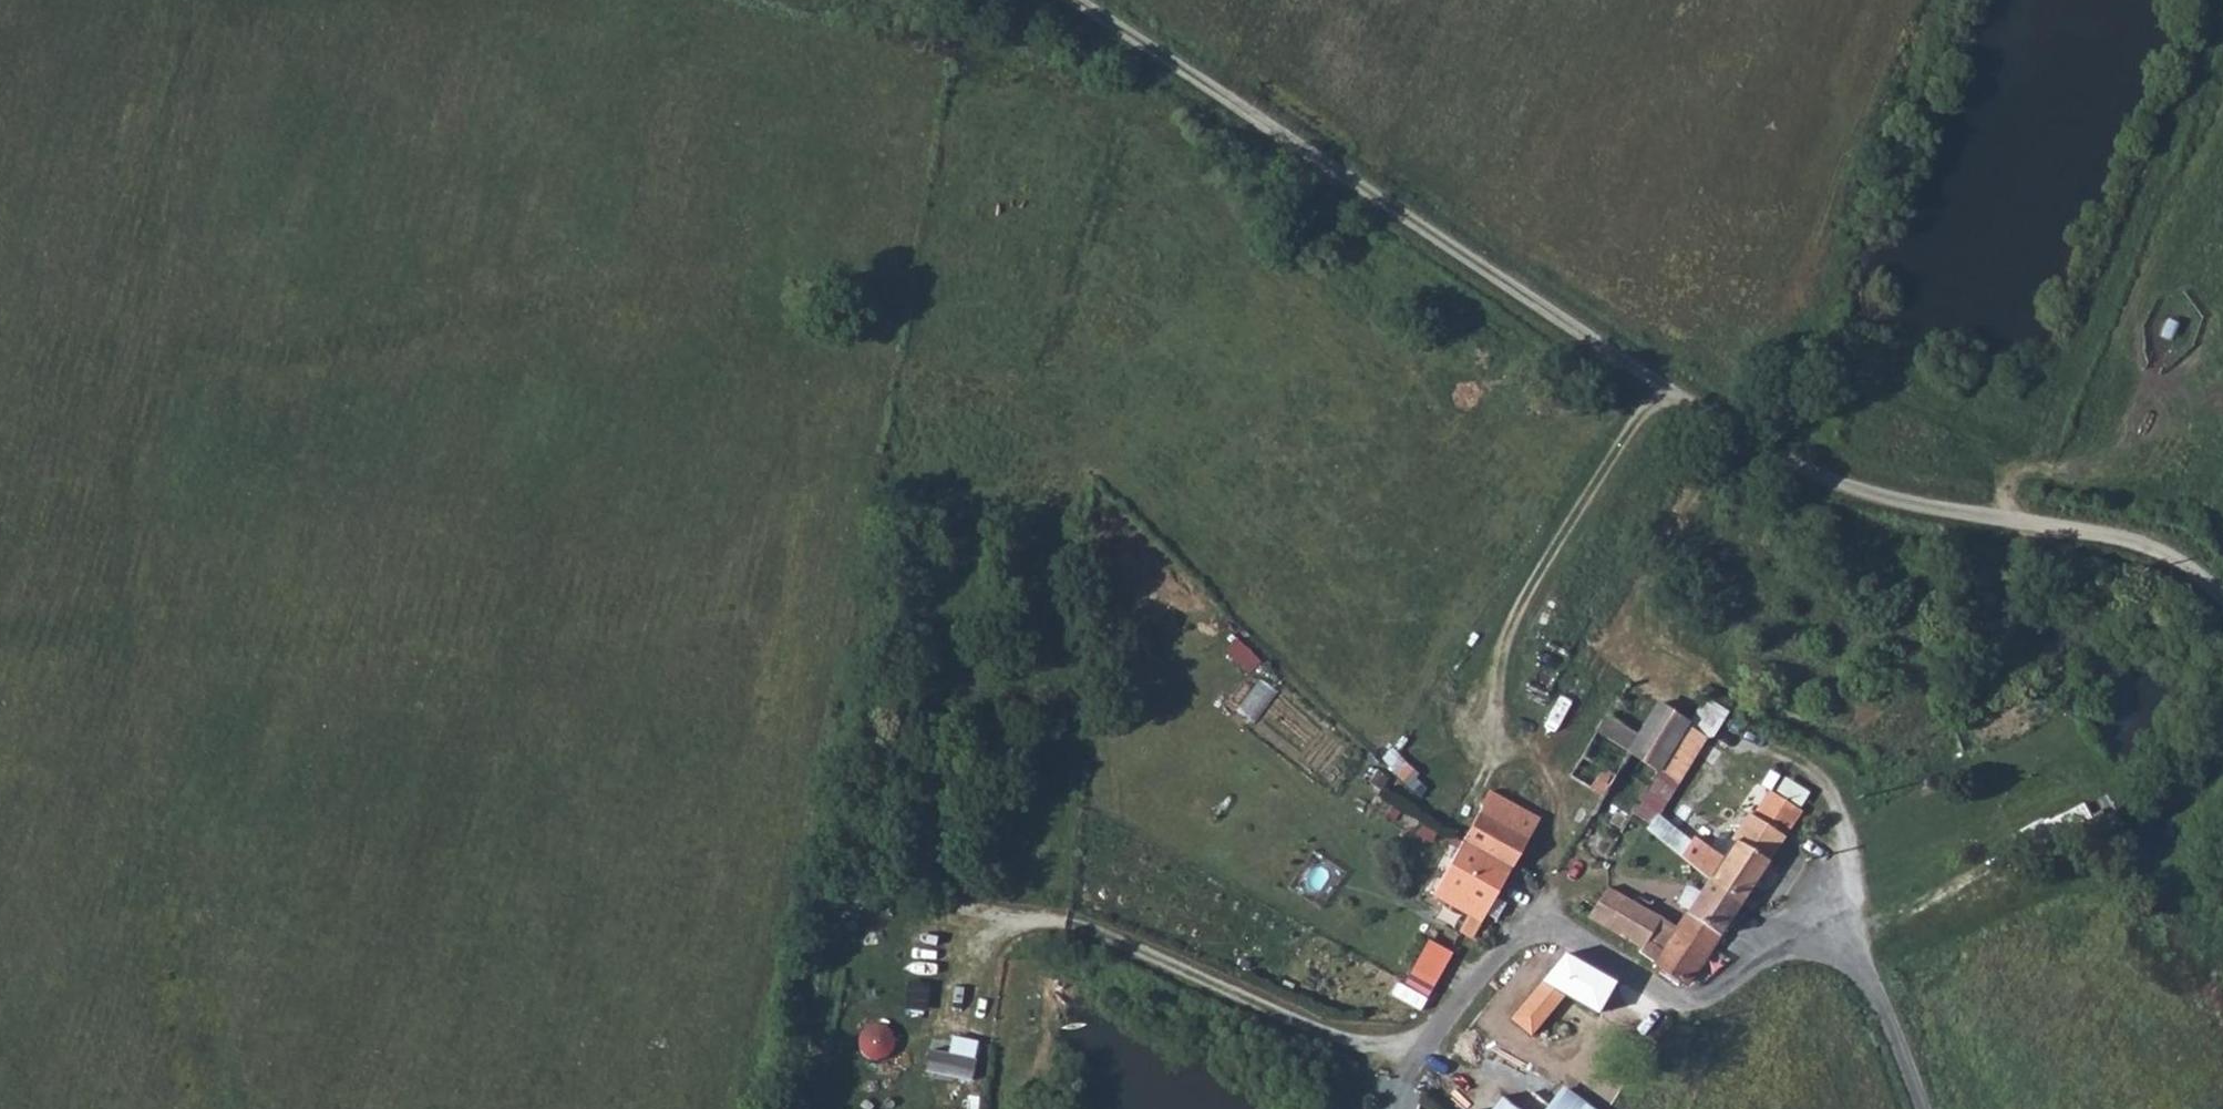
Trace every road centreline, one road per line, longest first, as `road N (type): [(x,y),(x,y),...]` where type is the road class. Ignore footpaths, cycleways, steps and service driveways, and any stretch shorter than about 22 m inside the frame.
road 1 (track): [(1076,0),(1729,431)]
road 2 (track): [(1548,932),(1552,770),(1566,712),(1729,431)]
road 3 (unclassified): [(1729,431),(1837,483),(1913,505),(2159,547),(2222,601)]

